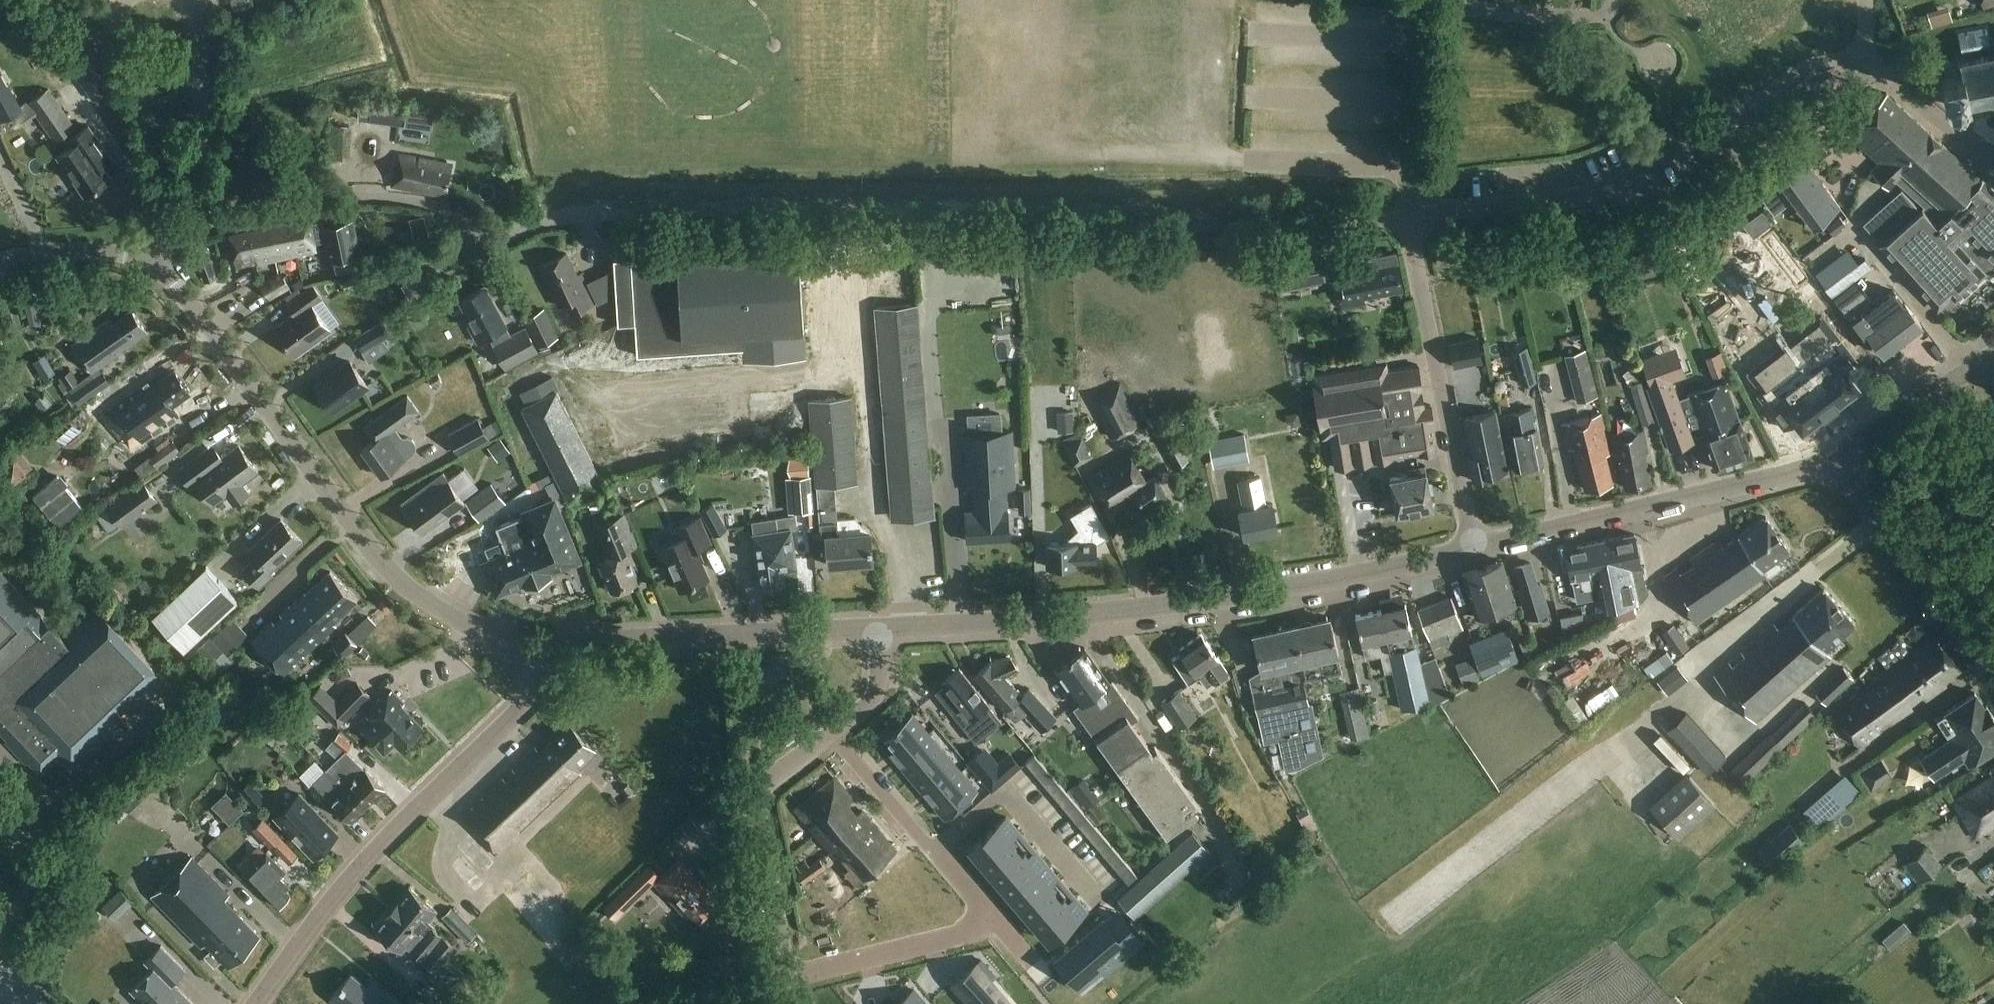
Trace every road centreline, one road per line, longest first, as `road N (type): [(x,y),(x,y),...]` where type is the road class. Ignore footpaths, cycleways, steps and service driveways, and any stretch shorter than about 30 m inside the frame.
road 1 (track): [(1281,225),(1019,204),(585,214)]
road 2 (tertiary): [(881,629),(1198,599),(1476,546)]
road 3 (unclassified): [(546,677),(383,566),(181,290),(149,259)]
road 4 (residential): [(1860,65),(1803,72),(1711,134),(1592,191),(1412,215)]
road 5 (tertiary): [(257,1003),(386,840),(546,677)]
road 6 (residential): [(585,214),(541,220),(494,242),(446,212),(392,200),(332,200),(210,223)]
road 7 (tertiary): [(1476,546),(1806,467),(1837,452)]
road 8 (tertiary): [(546,677),(603,648),(881,629)]
road 9 (unclassified): [(1476,546),(1412,215)]
road 10 (unclassified): [(785,955),(756,807),(763,787),(835,732)]
road 11 (residential): [(1837,452),(1867,502),(1993,651)]
road 12 (residential): [(932,854),(1009,795),(1090,893)]
road 13 (unclassified): [(1412,215),(1422,4)]
road 14 (residential): [(785,955),(915,938),(968,900)]
road 15 (tertiary): [(1837,452),(1993,356)]
road 16 (residential): [(1597,17),(1422,4)]
road 17 (residential): [(1993,161),(1883,73),(1860,65)]
road 18 (residential): [(932,854),(835,732)]
road 19 (unclassified): [(0,259),(91,250),(149,259)]
road 20 (residential): [(210,223),(199,85)]
road 21 (residential): [(127,0),(114,27),(127,63),(194,79)]
road 22 (residential): [(1412,215),(1281,225)]
road 23 (unclassified): [(835,732),(878,685),(881,629)]

